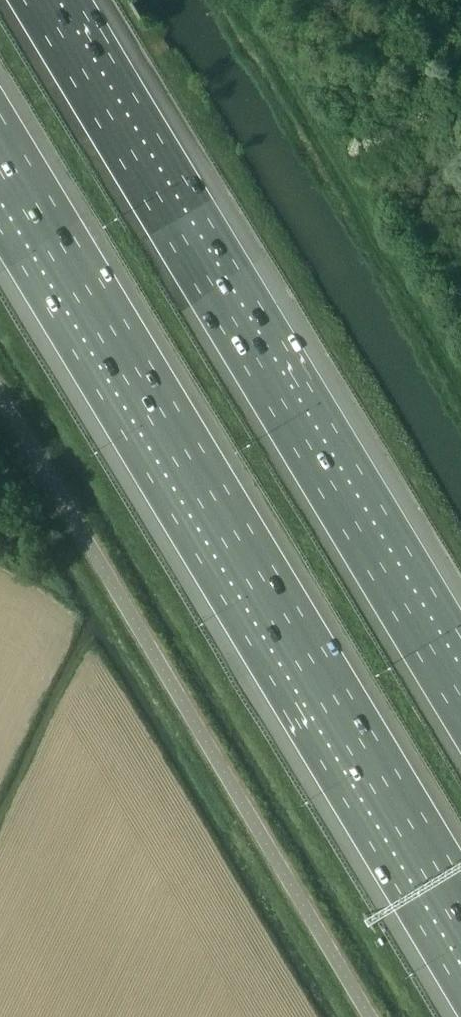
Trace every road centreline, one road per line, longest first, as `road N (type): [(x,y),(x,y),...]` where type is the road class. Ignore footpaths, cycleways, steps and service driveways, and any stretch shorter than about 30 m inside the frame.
road 1 (motorway): [(0,140),(460,909)]
road 2 (motorway): [(460,676),(55,0)]

